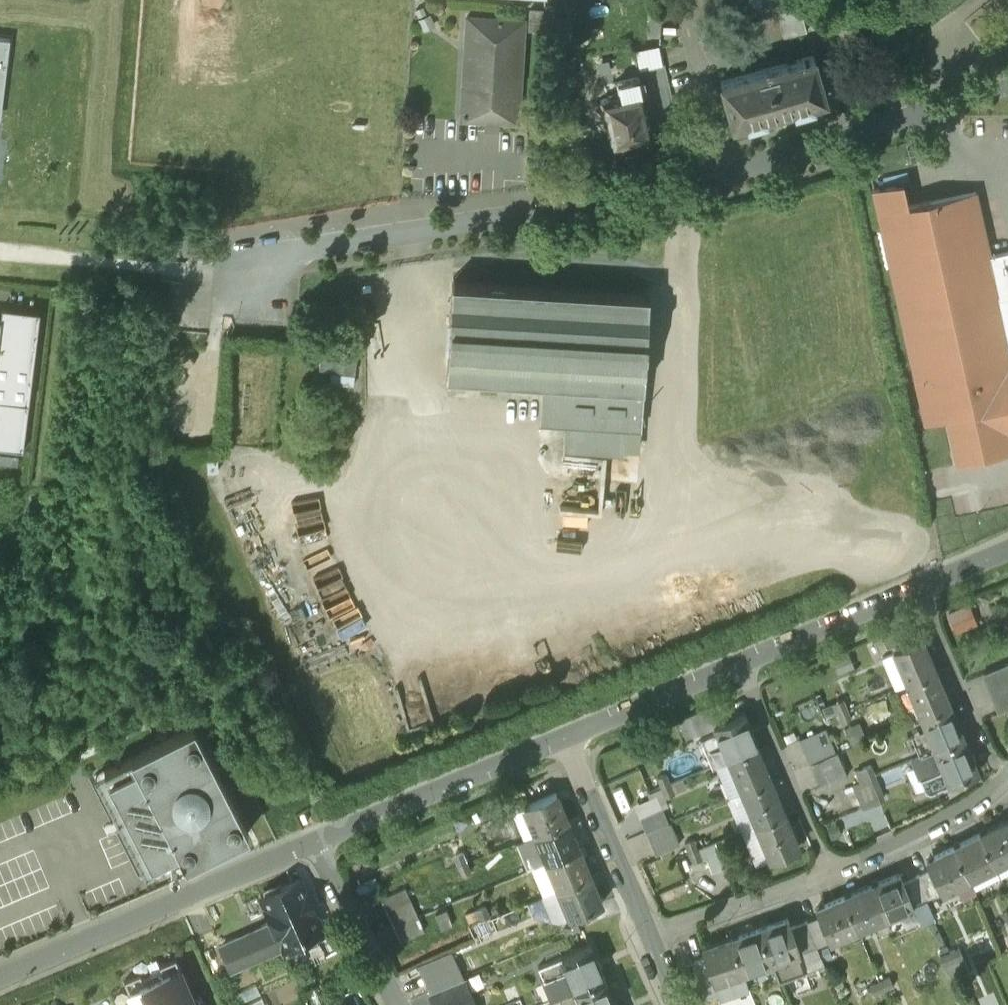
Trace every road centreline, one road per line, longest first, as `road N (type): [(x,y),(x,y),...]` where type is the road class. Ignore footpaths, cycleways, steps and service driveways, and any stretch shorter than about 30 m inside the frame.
road 1 (residential): [(242,275),(1007,92)]
road 2 (residential): [(564,737),(1007,550)]
road 3 (residential): [(1007,775),(904,842),(653,935)]
road 4 (residential): [(0,978),(314,838)]
road 5 (residential): [(314,838),(564,737)]
road 6 (residential): [(564,737),(653,935)]
road 7 (residential): [(314,838),(401,1004)]

